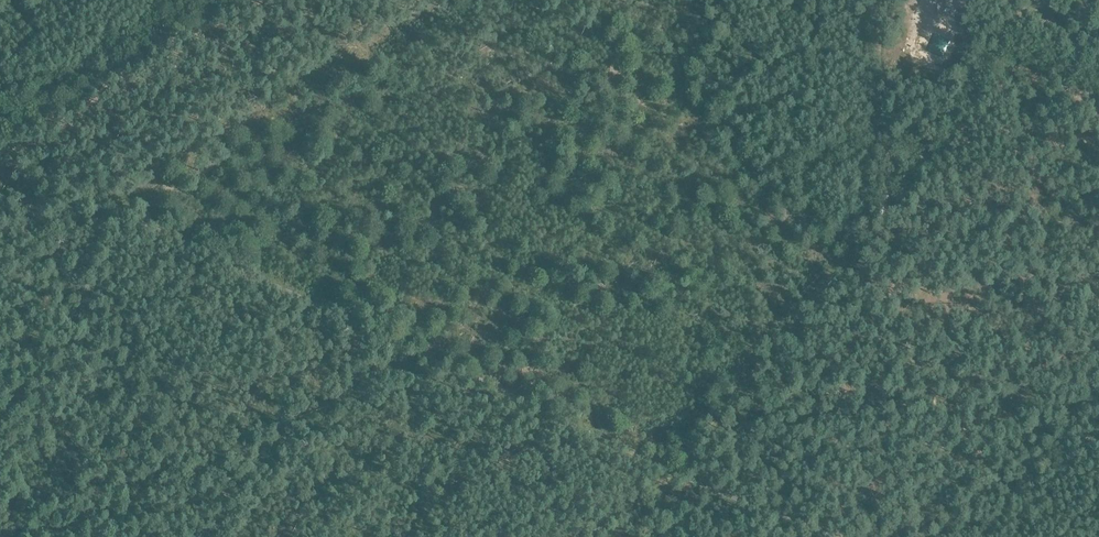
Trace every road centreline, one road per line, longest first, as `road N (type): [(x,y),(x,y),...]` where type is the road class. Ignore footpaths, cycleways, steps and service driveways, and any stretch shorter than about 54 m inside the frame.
road 1 (track): [(0,144),(133,216),(678,473),(839,536)]
road 2 (track): [(877,223),(677,476)]
road 3 (track): [(0,122),(202,0)]
road 4 (track): [(1040,0),(893,184)]
road 5 (track): [(893,184),(870,0)]

